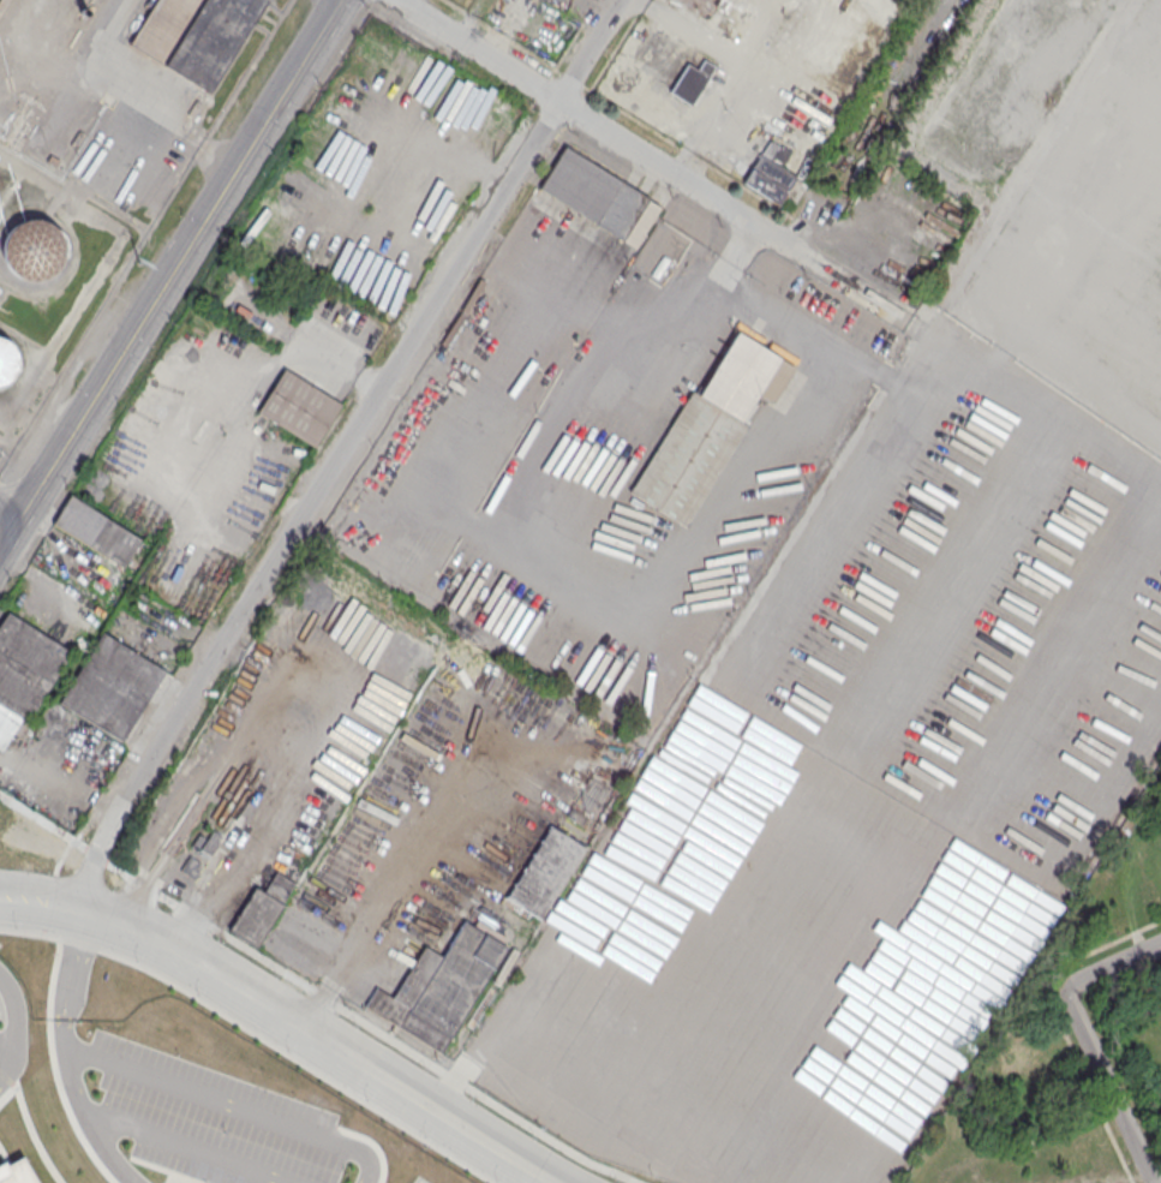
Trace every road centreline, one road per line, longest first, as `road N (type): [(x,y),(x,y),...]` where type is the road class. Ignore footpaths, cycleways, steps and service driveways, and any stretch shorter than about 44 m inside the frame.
road 1 (residential): [(619,0),(126,800),(96,856),(82,910)]
road 2 (tertiary): [(341,0),(0,552)]
road 3 (residential): [(905,316),(397,0)]
road 4 (secondary): [(555,1182),(190,956),(82,910)]
road 5 (residential): [(945,0),(826,190)]
road 6 (residential): [(1152,1182),(1064,993)]

